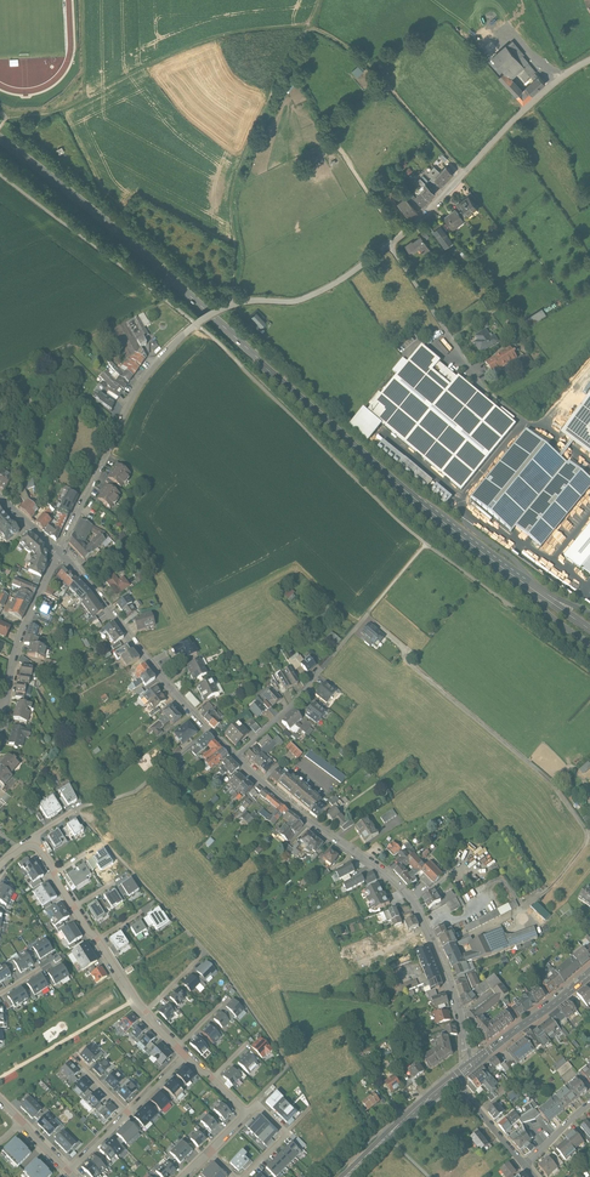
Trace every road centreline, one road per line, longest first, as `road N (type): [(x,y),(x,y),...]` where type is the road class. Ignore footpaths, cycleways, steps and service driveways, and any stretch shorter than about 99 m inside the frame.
road 1 (secondary): [(0,141),(419,502),(524,582)]
road 2 (track): [(464,174),(367,64),(308,28),(210,39),(69,107),(6,119)]
road 3 (unclassified): [(589,59),(524,111),(421,219),(347,276),(294,303),(243,302),(196,324)]
road 4 (track): [(365,616),(563,794),(589,832),(521,920)]
road 5 (residential): [(238,757),(315,826),(408,893),(442,966),(469,1066)]
road 6 (track): [(233,305),(235,191),(318,0)]
road 7 (residential): [(238,757),(426,543)]
road 8 (residential): [(59,551),(238,757)]
road 9 (residential): [(196,324),(138,385),(59,551)]
road 10 (residential): [(30,845),(137,1003),(188,1056)]
road 11 (residential): [(5,711),(13,656),(59,551)]
road 12 (secondary): [(469,1066),(343,1176)]
road 13 (secondary): [(589,973),(469,1066)]

